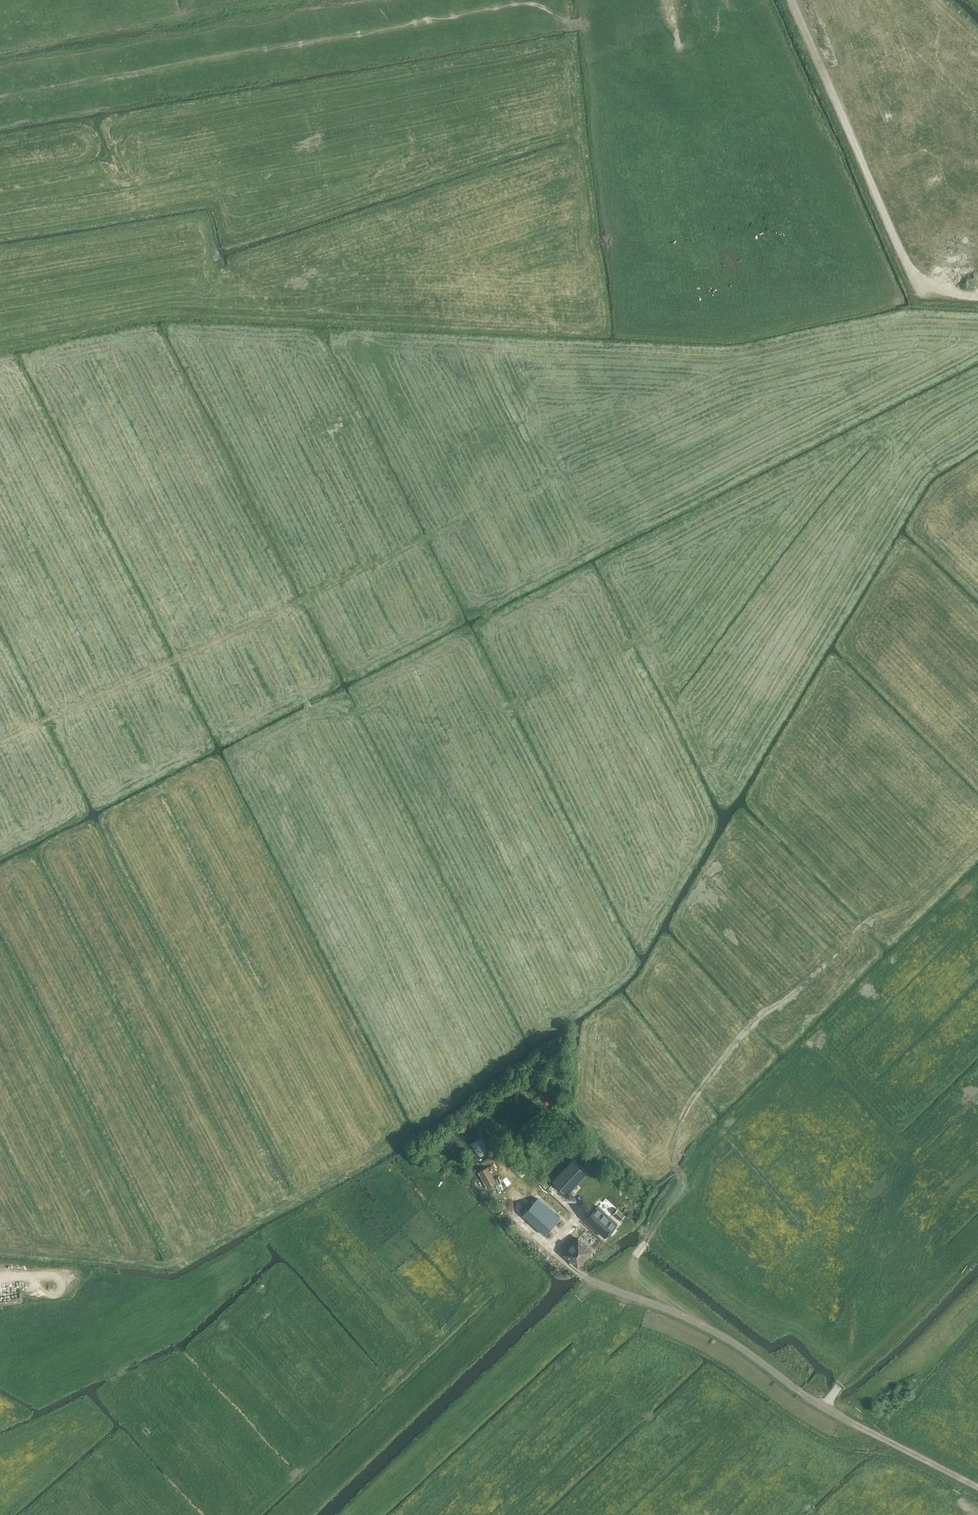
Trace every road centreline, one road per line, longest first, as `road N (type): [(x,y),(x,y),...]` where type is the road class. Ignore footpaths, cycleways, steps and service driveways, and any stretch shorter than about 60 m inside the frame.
road 1 (track): [(449,525),(0,741)]
road 2 (track): [(977,1489),(831,1412),(715,1333),(582,1276),(553,1249)]
road 3 (track): [(977,296),(914,282),(792,0)]
road 4 (track): [(483,1385),(592,1281)]
road 5 (track): [(913,1323),(836,1390),(828,1410)]

